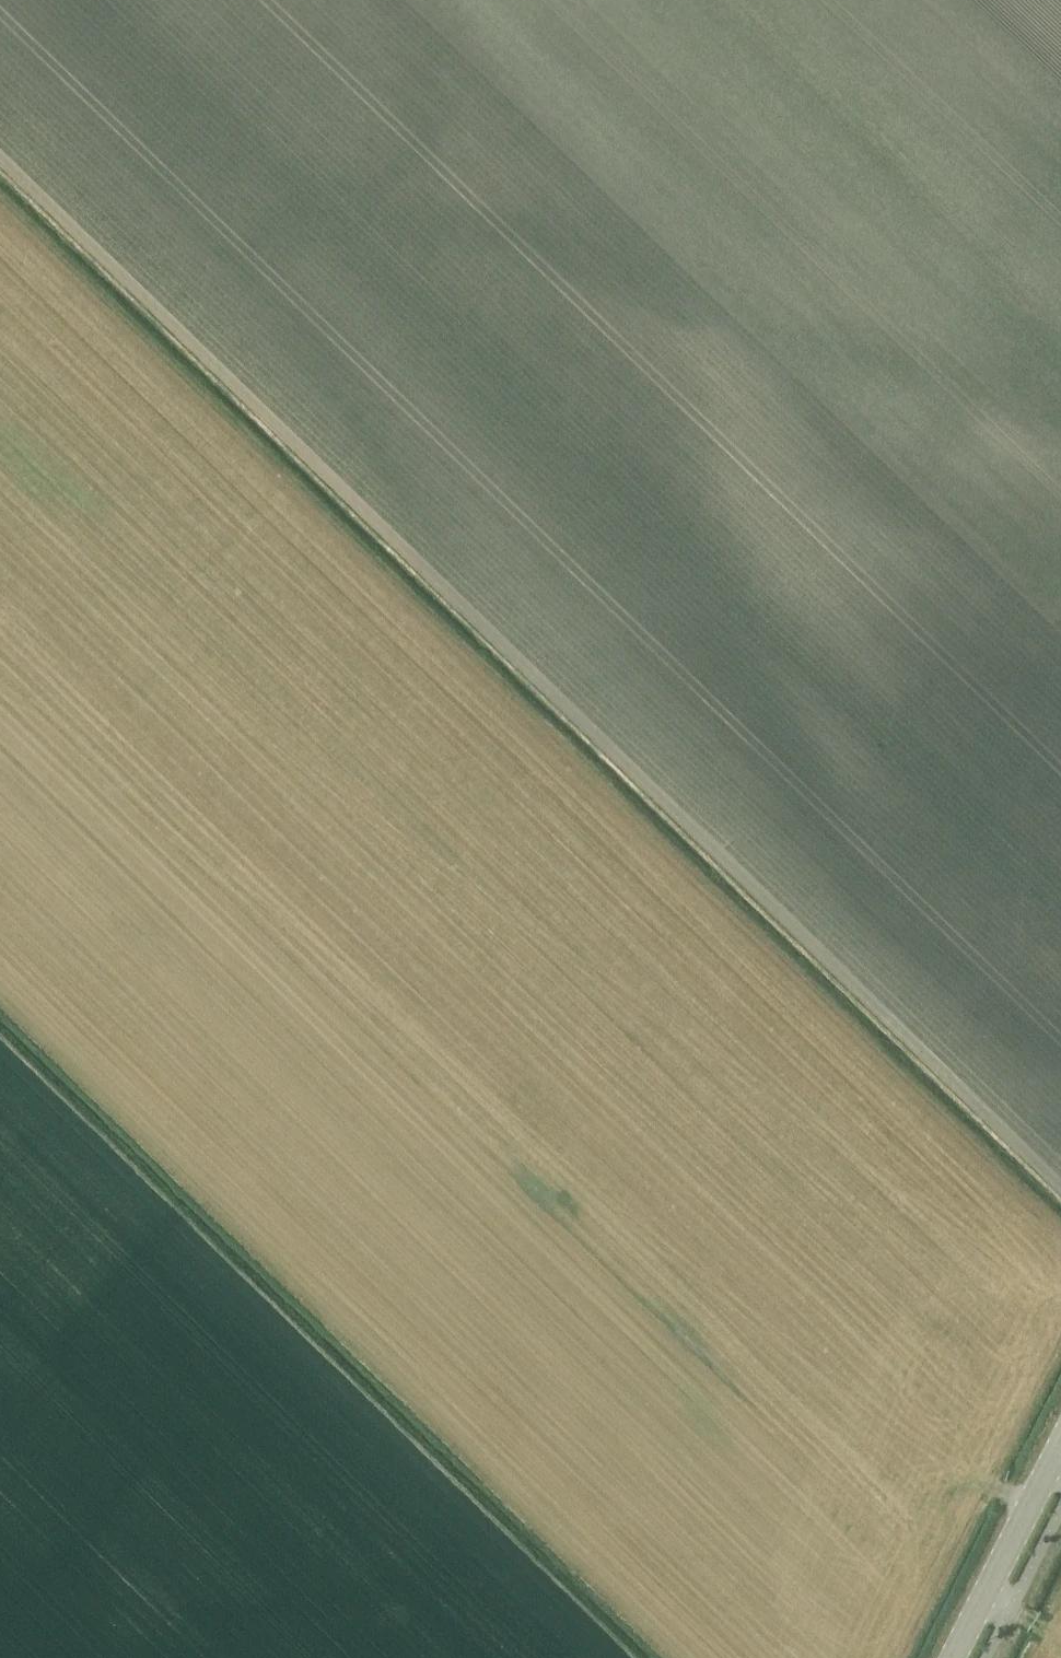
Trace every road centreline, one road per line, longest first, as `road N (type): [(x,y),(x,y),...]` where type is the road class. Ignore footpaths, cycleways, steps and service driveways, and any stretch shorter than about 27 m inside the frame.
road 1 (tertiary): [(952,1657),(1060,1443)]

